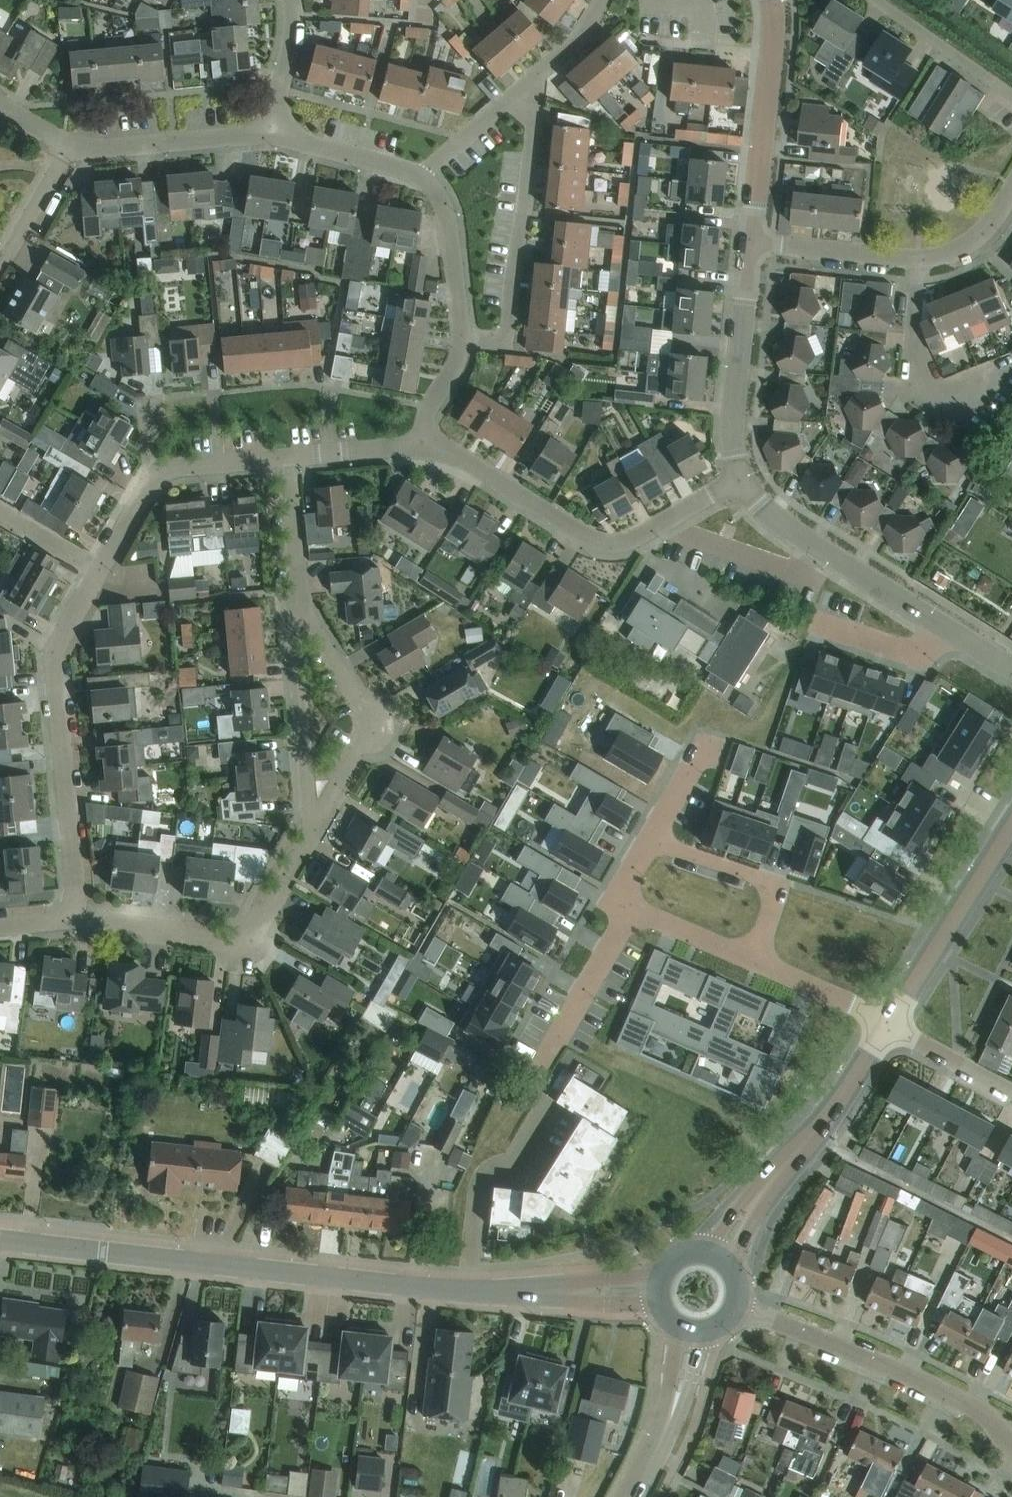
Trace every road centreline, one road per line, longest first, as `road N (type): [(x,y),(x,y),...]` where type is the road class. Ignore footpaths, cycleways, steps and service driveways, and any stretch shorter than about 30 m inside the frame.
road 1 (unclassified): [(656,1290),(451,1290),(0,1239)]
road 2 (residential): [(79,918),(52,662),(99,571)]
road 3 (residential): [(425,445),(460,457),(589,538),(612,543),(739,479)]
road 4 (unclassified): [(1011,670),(792,533),(739,479)]
road 5 (unclassified): [(1011,1446),(985,1412),(738,1306)]
road 6 (residential): [(461,337),(498,339),(508,329),(534,116),(521,88)]
road 7 (residential): [(79,918),(239,942),(260,926),(311,834)]
road 8 (tertiary): [(718,1254),(758,1190),(819,1128),(886,1025)]
road 9 (residential): [(311,834),(373,728),(299,587)]
road 10 (residential): [(311,834),(292,622),(299,587)]
road 11 (residential): [(99,571),(161,472),(286,458)]
road 12 (unclassified): [(751,240),(771,0)]
road 13 (unclassified): [(739,479),(732,414),(751,240)]
road 14 (tertiary): [(886,1025),(1011,825)]
road 15 (residential): [(1011,363),(972,392),(932,392),(913,357),(918,258)]
road 16 (residential): [(649,841),(779,883),(755,962)]
road 17 (residential): [(274,134),(66,143)]
road 18 (residential): [(633,908),(533,1077)]
road 19 (tertiary): [(634,1496),(664,1446),(693,1334)]
road 20 (residential): [(918,258),(751,240)]
road 21 (residential): [(461,337),(446,216),(423,177)]
road 22 (residential): [(1011,93),(881,0)]
road 23 (residential): [(423,177),(274,134)]
road 24 (residential): [(886,1025),(755,962)]
road 25 (residential): [(1011,1095),(886,1025)]
road 26 (residential): [(286,458),(425,445)]
road 27 (residential): [(274,134),(292,0)]
road 28 (residential): [(0,260),(66,143)]
road 29 (residential): [(755,962),(633,908)]
road 30 (residential): [(423,177),(521,88)]
road 31 (residential): [(299,587),(286,458)]
road 32 (residential): [(649,841),(709,732)]
road 33 (residential): [(1011,189),(973,239),(918,258)]

